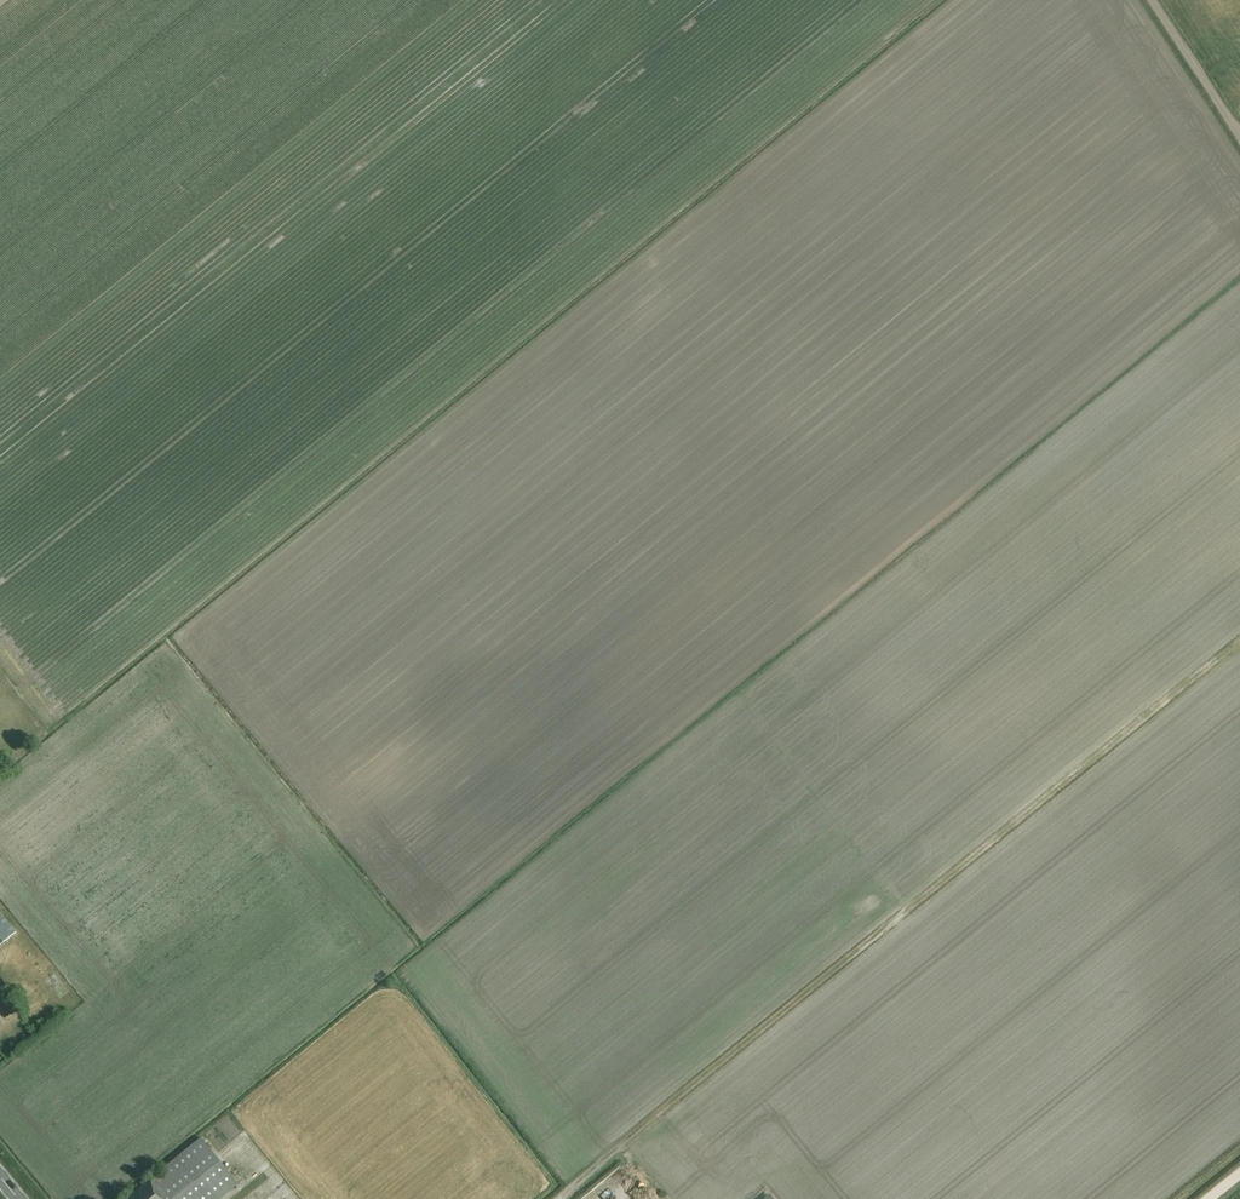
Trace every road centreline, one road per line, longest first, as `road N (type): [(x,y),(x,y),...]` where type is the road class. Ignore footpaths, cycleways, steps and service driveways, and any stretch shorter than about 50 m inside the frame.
road 1 (track): [(559,1198),(1239,640)]
road 2 (track): [(1152,0),(1239,135)]

